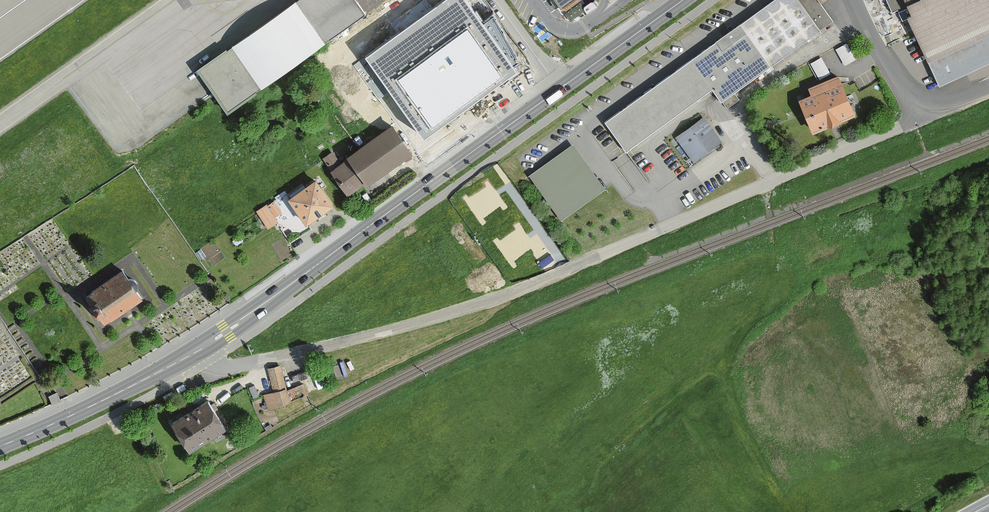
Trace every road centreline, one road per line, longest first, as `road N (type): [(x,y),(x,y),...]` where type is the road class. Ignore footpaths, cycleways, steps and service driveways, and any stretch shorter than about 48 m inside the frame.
road 1 (unclassified): [(913,121),(500,301),(250,363),(168,367)]
road 2 (secondary): [(168,367),(683,0)]
road 3 (secondary): [(0,446),(168,367)]
road 4 (unclassified): [(850,0),(913,121)]

